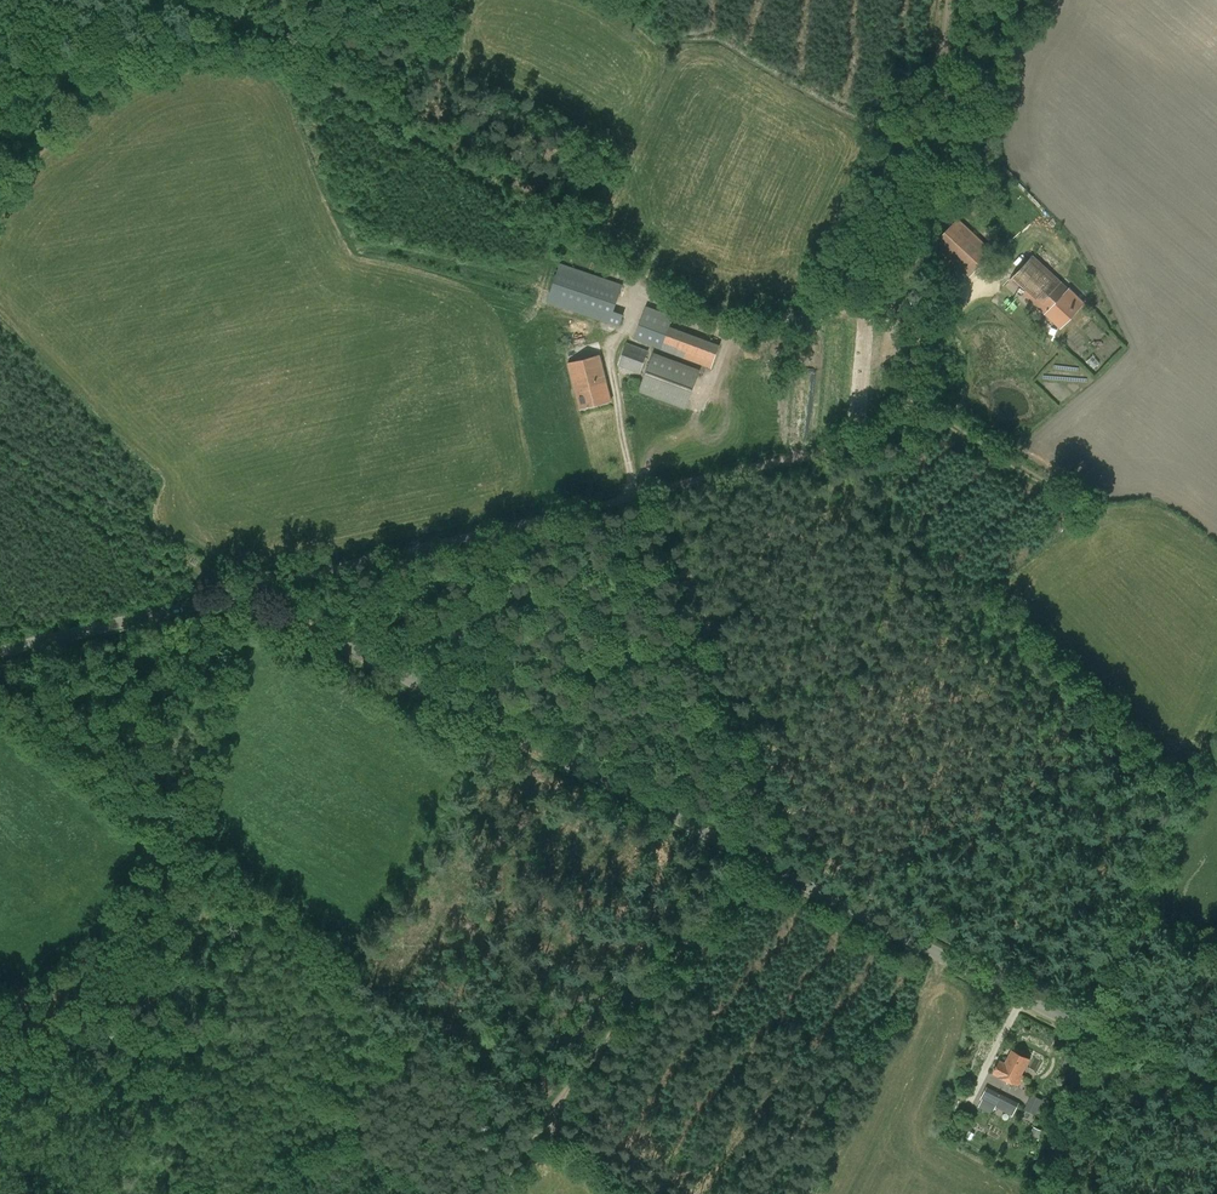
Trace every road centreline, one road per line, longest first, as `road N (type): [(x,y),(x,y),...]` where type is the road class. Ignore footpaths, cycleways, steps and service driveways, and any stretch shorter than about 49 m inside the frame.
road 1 (tertiary): [(1216,1071),(1081,1027),(278,613),(227,596),(0,651)]
road 2 (track): [(227,596),(878,436),(909,407),(915,342),(971,301)]
road 3 (track): [(205,0),(646,292),(710,326),(764,326),(889,301)]
road 4 (track): [(750,856),(484,1193)]
road 5 (track): [(765,858),(768,837),(754,788),(635,495)]
road 6 (track): [(950,0),(928,228),(888,296),(909,314),(915,342)]
road 7 (track): [(1091,510),(934,412),(913,388)]
road 8 (track): [(440,40),(255,33)]

